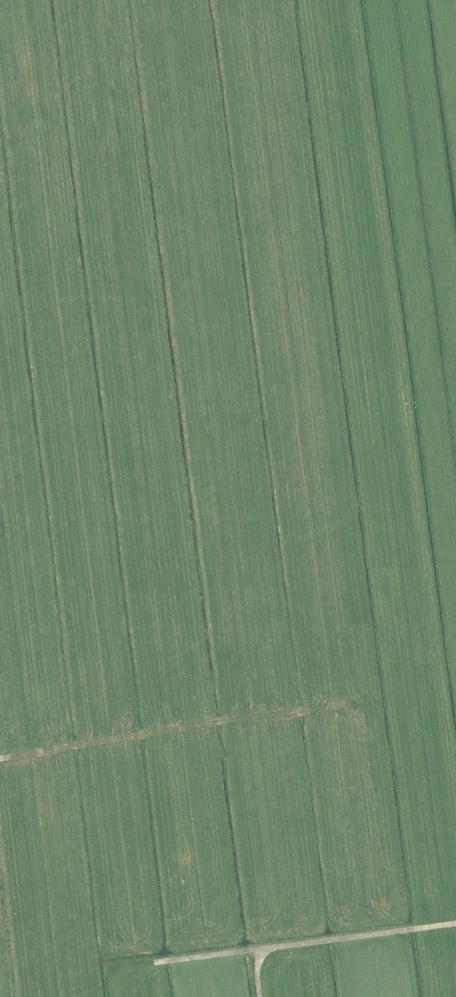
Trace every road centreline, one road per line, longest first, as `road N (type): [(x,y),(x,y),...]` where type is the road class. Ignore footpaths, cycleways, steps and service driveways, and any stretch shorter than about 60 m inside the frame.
road 1 (track): [(157,962),(455,922)]

